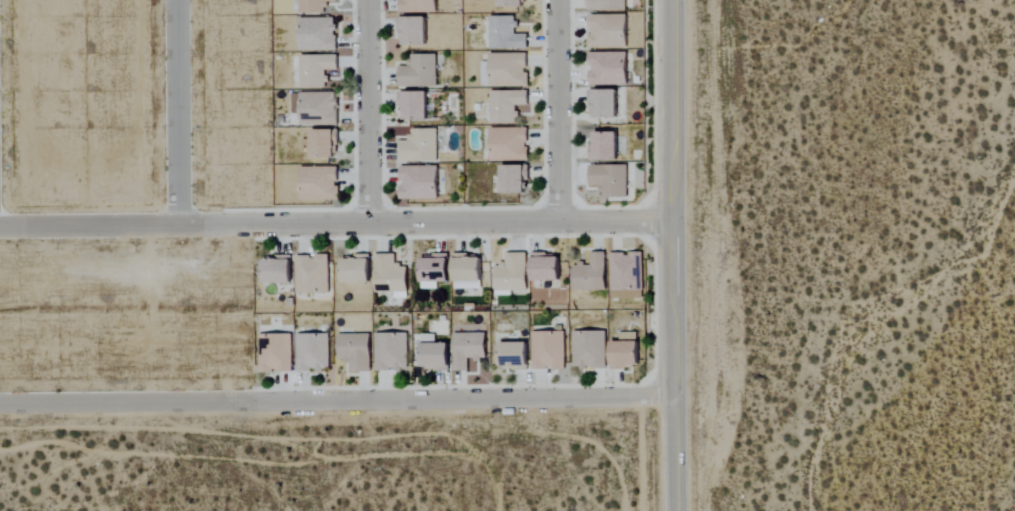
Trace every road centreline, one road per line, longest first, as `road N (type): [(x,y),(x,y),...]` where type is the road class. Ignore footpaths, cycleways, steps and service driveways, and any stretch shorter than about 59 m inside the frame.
road 1 (residential): [(0,403),(675,397)]
road 2 (residential): [(672,221),(0,226)]
road 3 (tertiary): [(675,510),(672,0)]
road 4 (residential): [(174,0),(175,225)]
road 5 (residential): [(368,223),(365,0)]
road 6 (residential): [(557,222),(555,0)]

